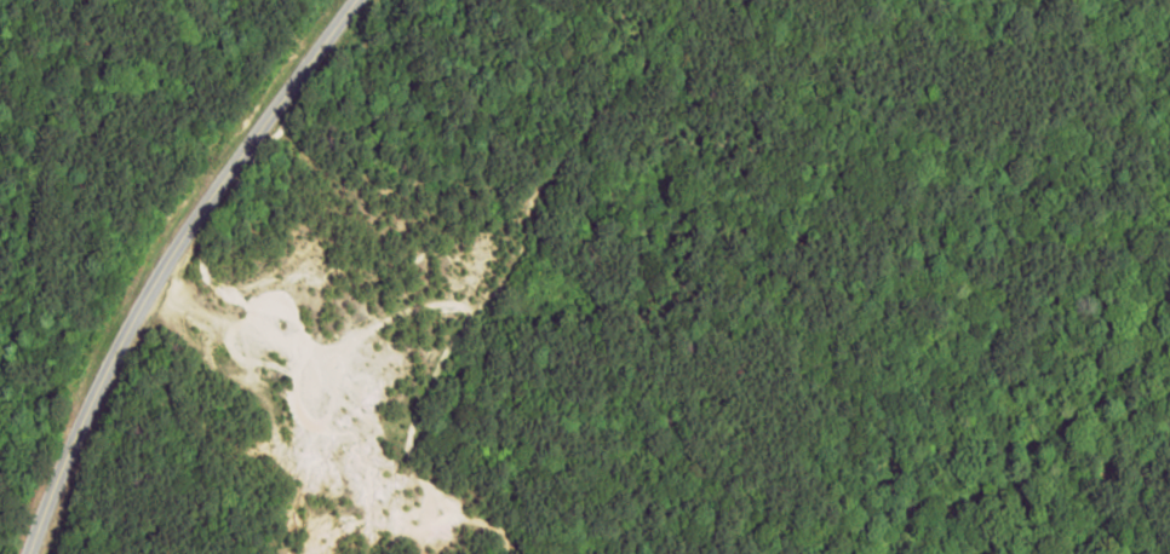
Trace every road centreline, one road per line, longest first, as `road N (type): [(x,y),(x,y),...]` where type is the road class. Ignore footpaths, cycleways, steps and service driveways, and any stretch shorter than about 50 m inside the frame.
road 1 (tertiary): [(30,553),(178,233),(353,0)]

